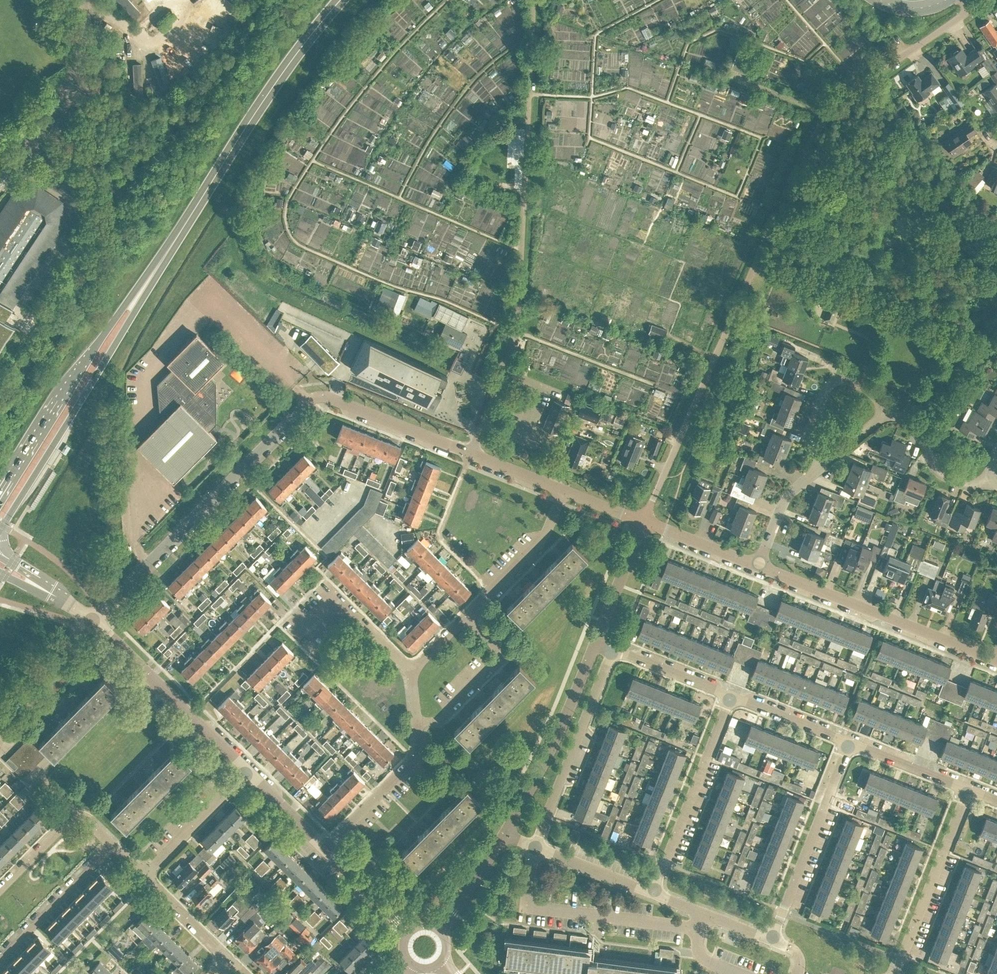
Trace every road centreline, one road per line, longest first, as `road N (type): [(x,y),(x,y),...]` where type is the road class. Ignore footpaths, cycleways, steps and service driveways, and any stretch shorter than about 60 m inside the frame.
road 1 (unclassified): [(563,490),(317,397),(92,619)]
road 2 (residential): [(644,521),(800,161),(842,100),(904,54)]
road 3 (primary): [(0,530),(163,257)]
road 4 (primary): [(163,257),(262,101),(339,0)]
road 5 (primary): [(163,257),(93,347),(0,492)]
road 6 (unclassified): [(995,660),(758,566)]
road 7 (residential): [(535,846),(527,891),(535,909),(697,929)]
road 8 (tertiary): [(92,619),(246,771)]
road 9 (residential): [(731,695),(652,893)]
road 10 (residential): [(849,742),(771,940)]
road 11 (unclassified): [(504,834),(595,644)]
road 12 (residential): [(535,846),(612,650)]
road 13 (residential): [(968,789),(895,973)]
road 14 (residential): [(0,889),(76,817),(145,876)]
road 15 (residential): [(0,176),(75,89),(81,11)]
road 16 (residential): [(465,617),(504,654),(443,720),(417,725)]
road 17 (residential): [(563,490),(541,540),(465,617)]
road 18 (residential): [(417,725),(414,759),(324,846)]
road 19 (residential): [(825,465),(809,438),(830,384),(859,385),(881,415)]
road 20 (residential): [(303,628),(336,596),(411,670)]
road 21 (residential): [(246,771),(145,876)]
road 22 (residential): [(881,415),(911,422),(944,476),(967,484),(992,478)]
road 23 (residential): [(92,619),(0,715)]
road 24 (unclassified): [(595,644),(644,521)]
road 25 (residential): [(849,742),(968,789)]
road 26 (residential): [(612,650),(731,695)]
road 27 (residential): [(731,695),(849,742)]
road 28 (residential): [(652,893),(535,846)]
road 29 (residential): [(825,465),(784,500),(758,566)]
road 30 (unclassified): [(758,566),(644,521)]
road 31 (tertiary): [(324,846),(410,931)]
road 32 (residential): [(134,34),(137,44),(153,43),(183,13),(169,5),(141,27)]

